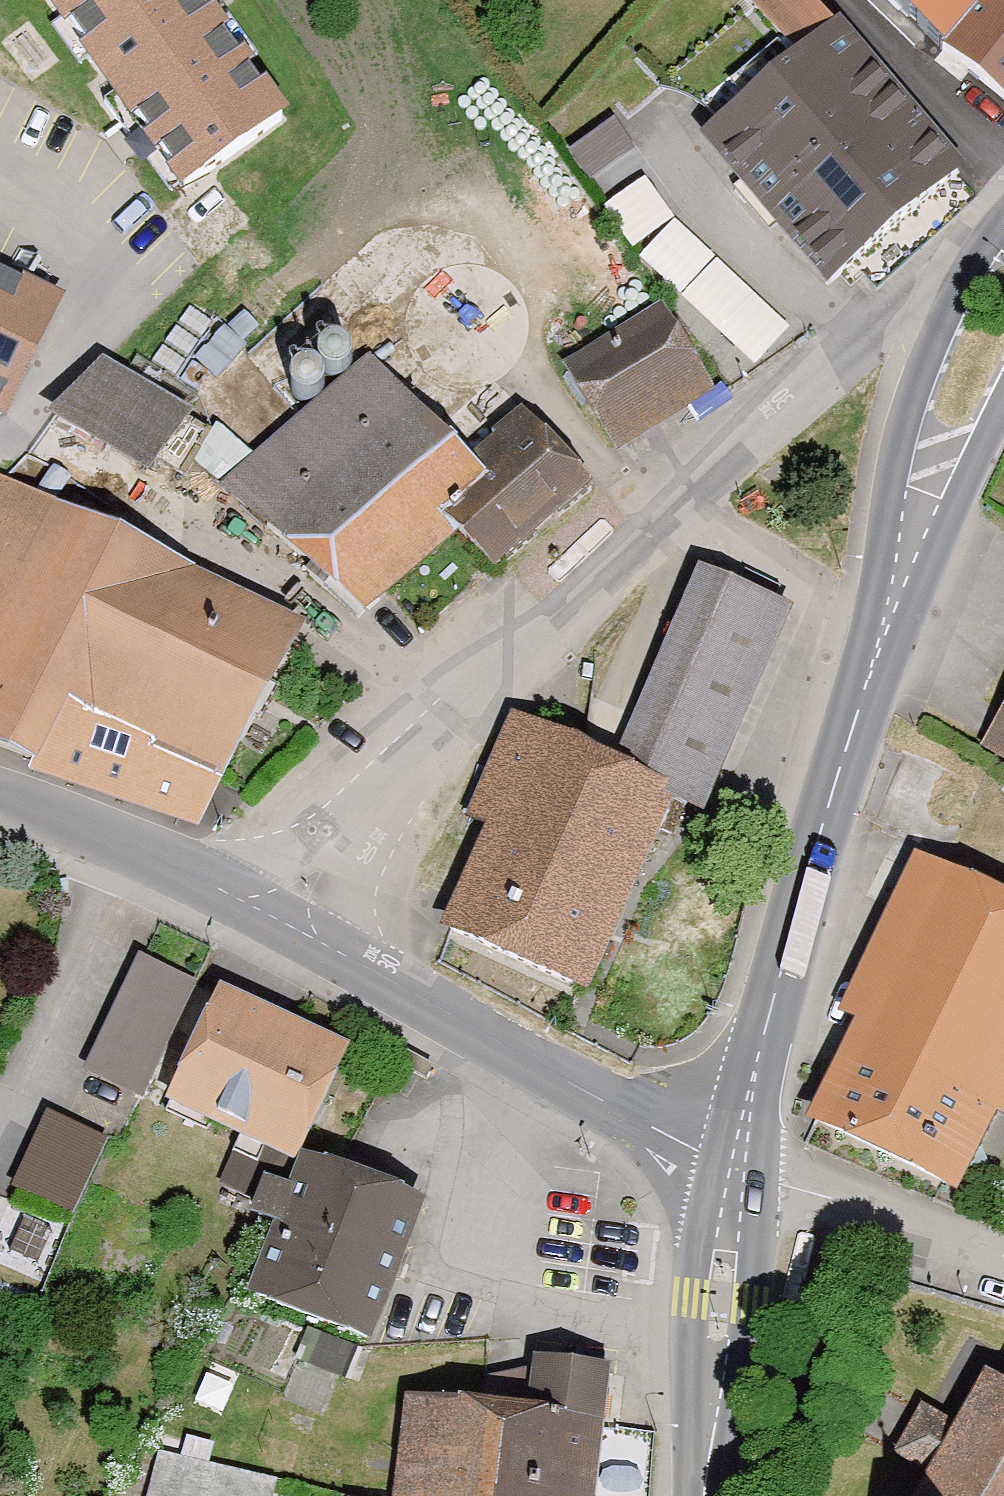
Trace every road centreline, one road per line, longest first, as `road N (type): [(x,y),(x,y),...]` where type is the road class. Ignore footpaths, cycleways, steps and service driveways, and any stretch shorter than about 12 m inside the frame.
road 1 (residential): [(275,917),(486,684),(784,411),(1003,247)]
road 2 (tertiary): [(741,1165),(770,1010),(901,556),(1003,314)]
road 3 (tertiary): [(741,1165),(628,1114),(275,917)]
road 4 (tertiary): [(705,1495),(720,1298),(741,1165)]
road 5 (tertiary): [(275,917),(142,851),(0,802)]
road 6 (residential): [(1003,1255),(741,1165)]

